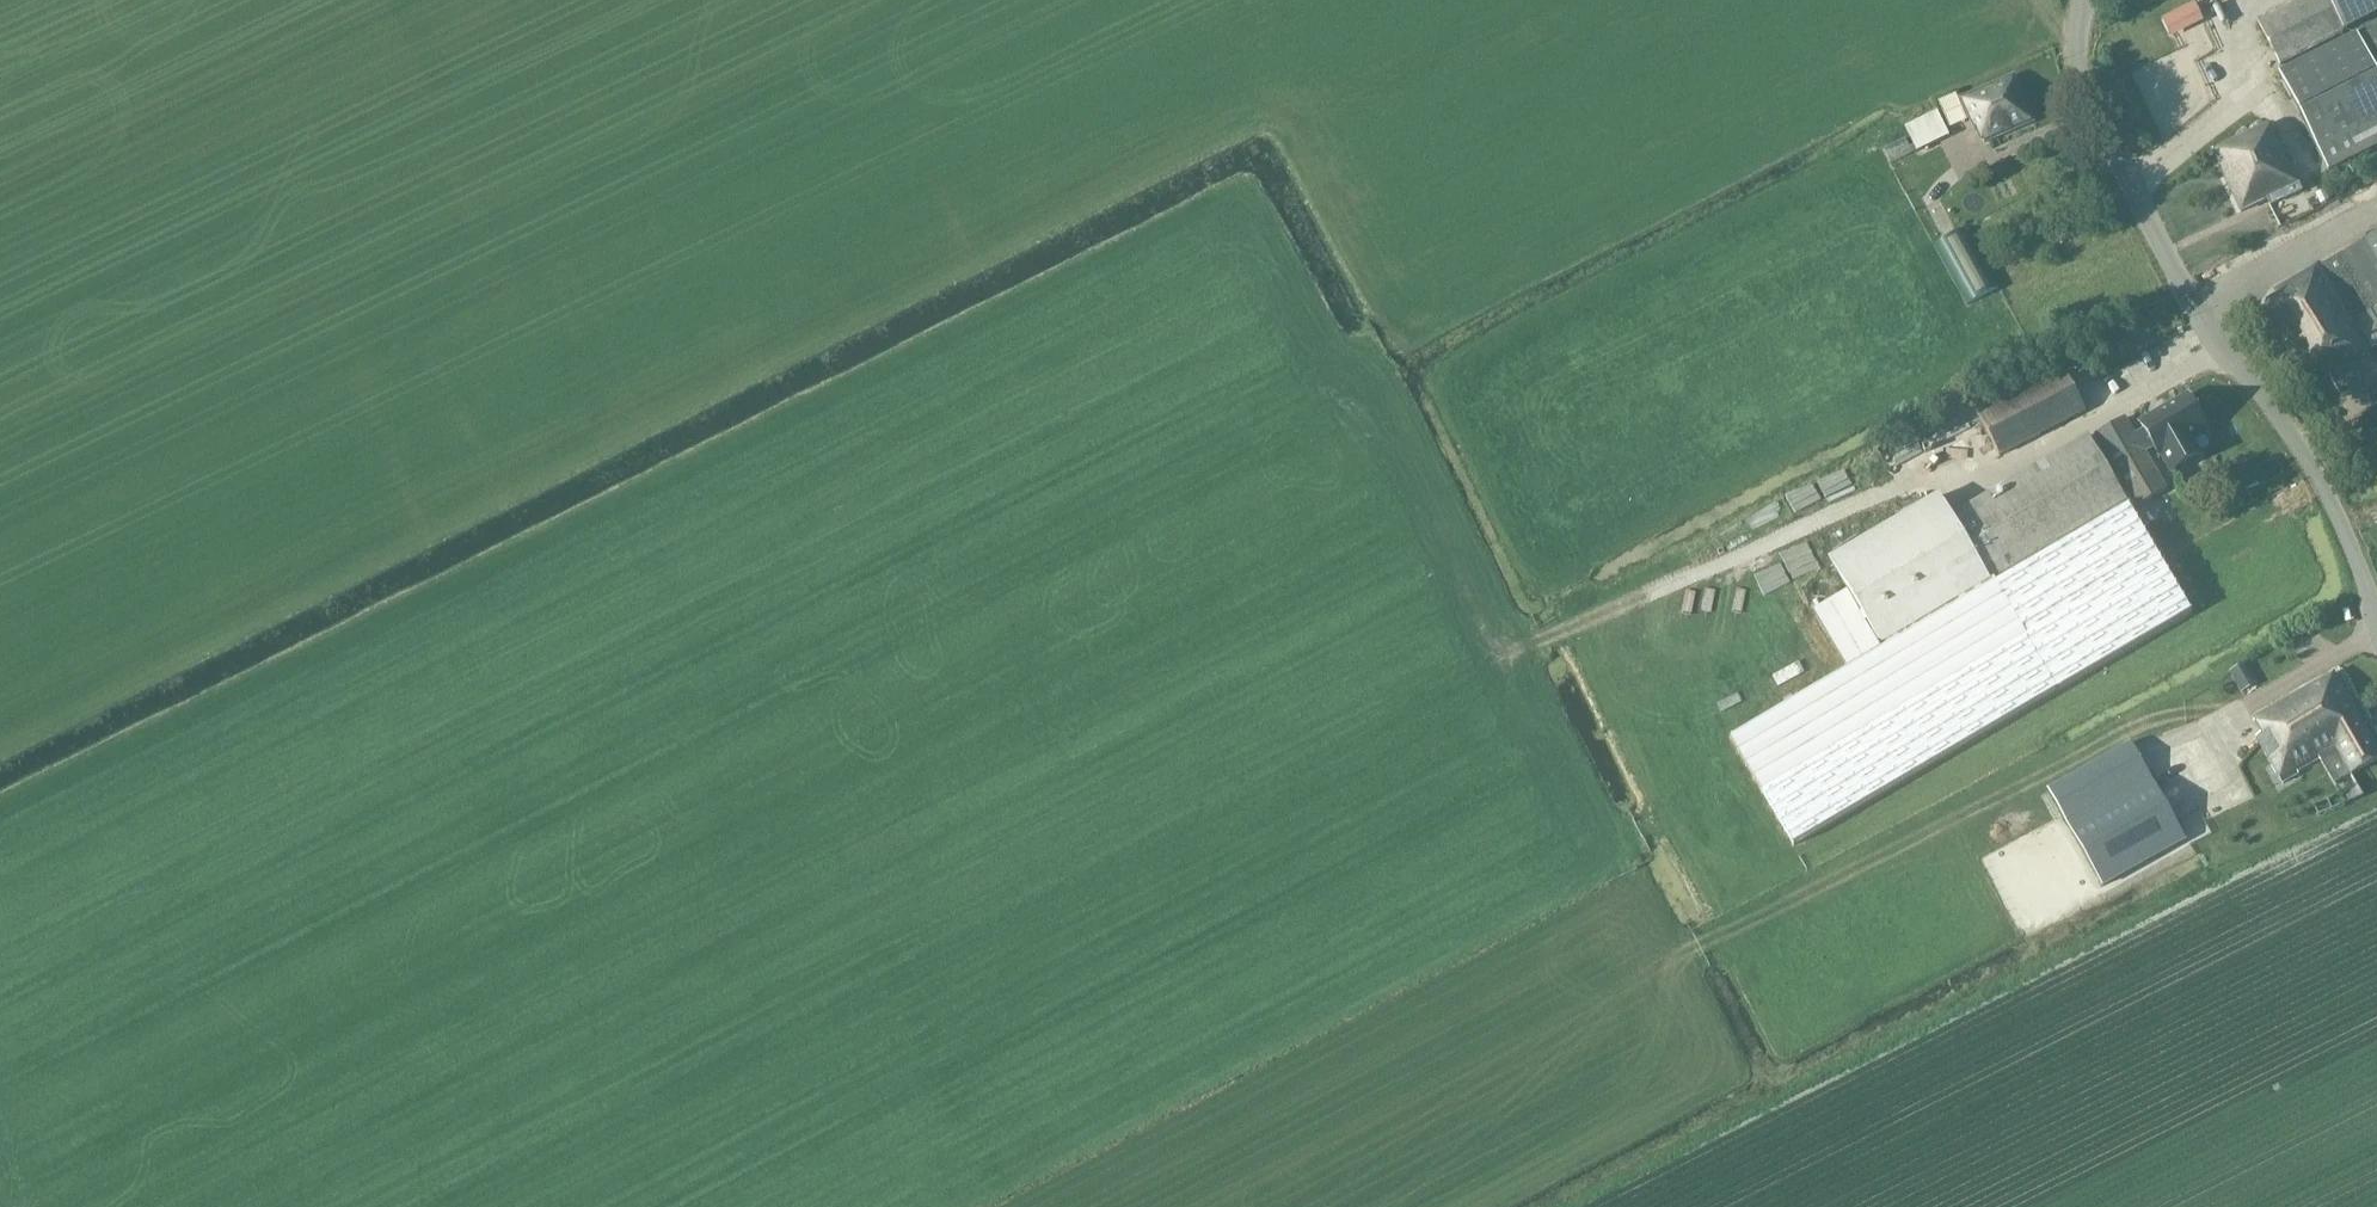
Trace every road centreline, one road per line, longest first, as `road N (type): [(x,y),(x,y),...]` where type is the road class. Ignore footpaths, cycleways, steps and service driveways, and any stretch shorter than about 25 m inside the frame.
road 1 (unclassified): [(2376,610),(2282,422),(2193,308),(2083,92),(2075,44),(2082,0)]

